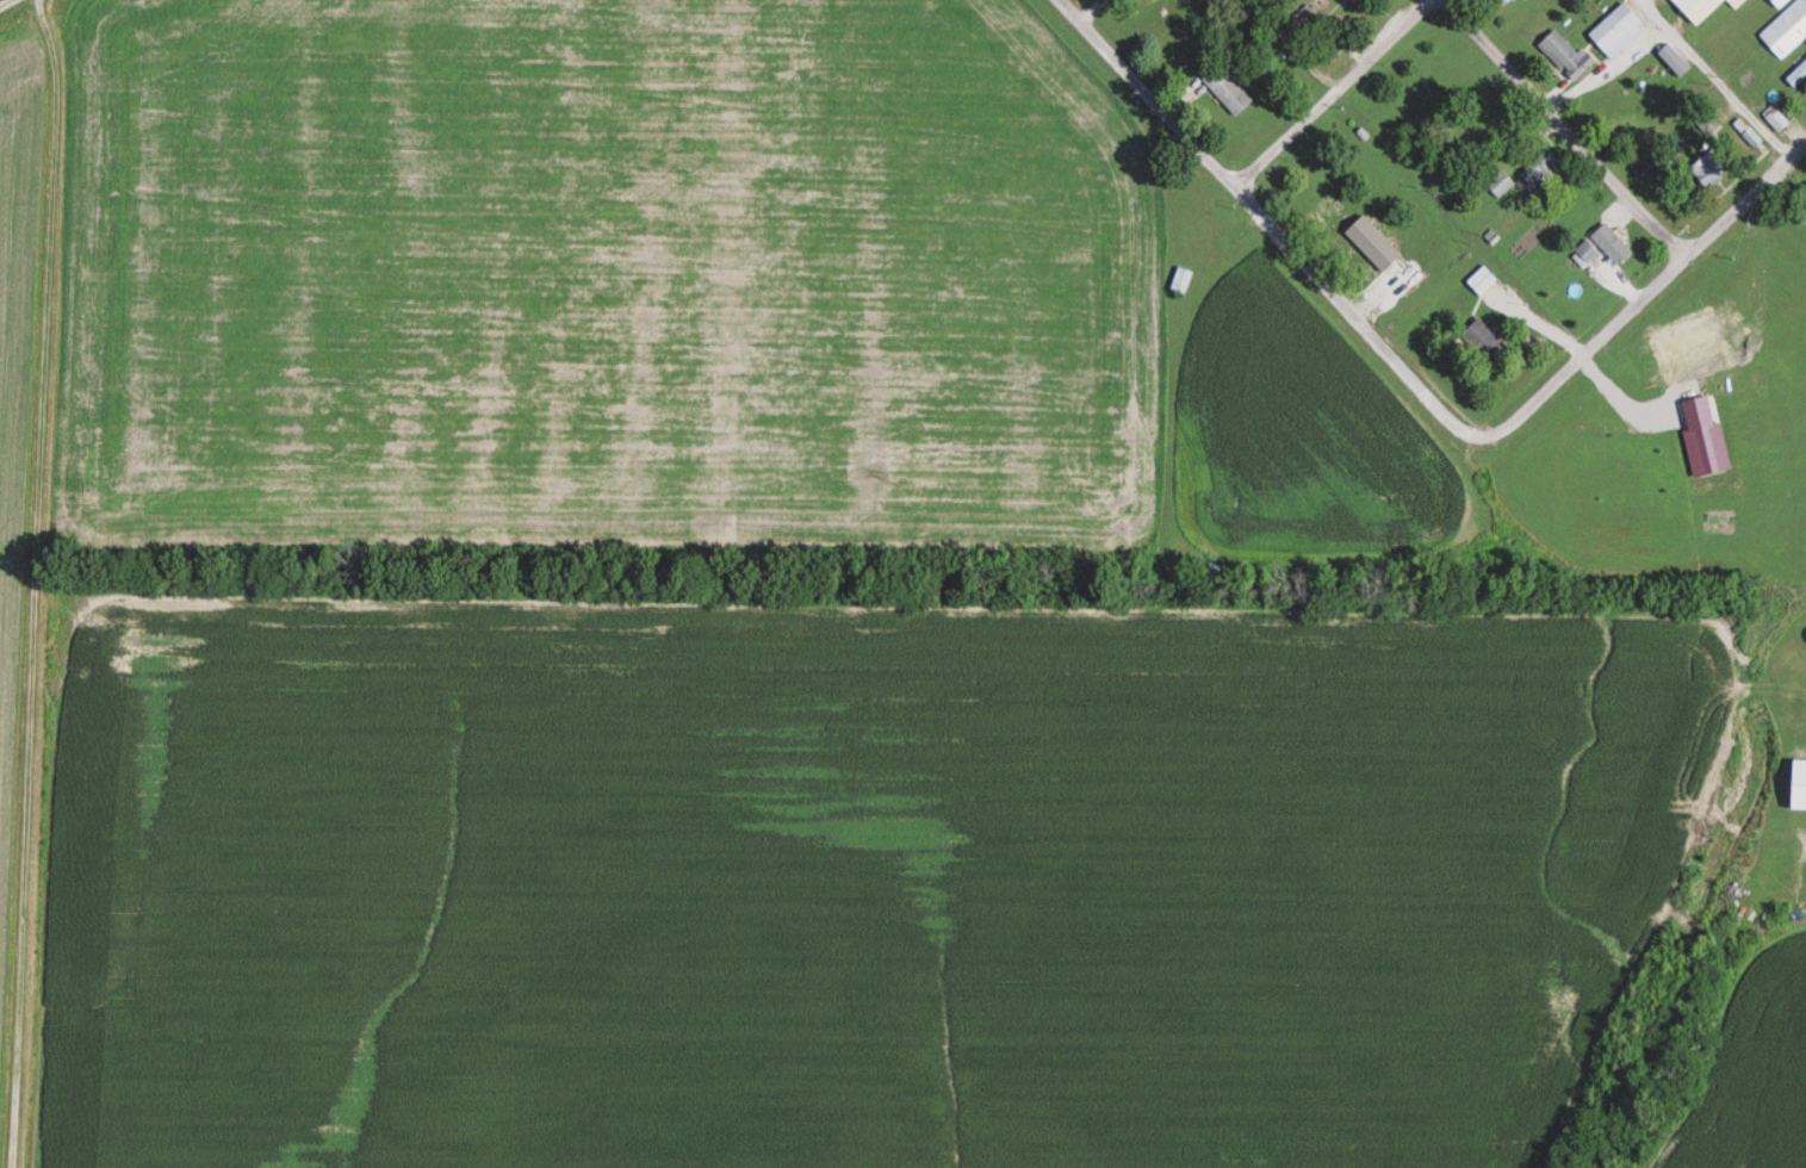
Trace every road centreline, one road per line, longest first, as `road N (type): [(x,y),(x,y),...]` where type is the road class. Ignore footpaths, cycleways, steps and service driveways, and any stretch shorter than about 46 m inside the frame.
road 1 (residential): [(14,1167),(61,101),(60,60),(38,0)]
road 2 (residential): [(1060,0),(1450,420),(1478,434)]
road 3 (residential): [(1478,434),(1529,405),(1805,144)]
road 4 (residential): [(1688,256),(1447,0)]
road 5 (residential): [(1234,185),(1430,0)]

